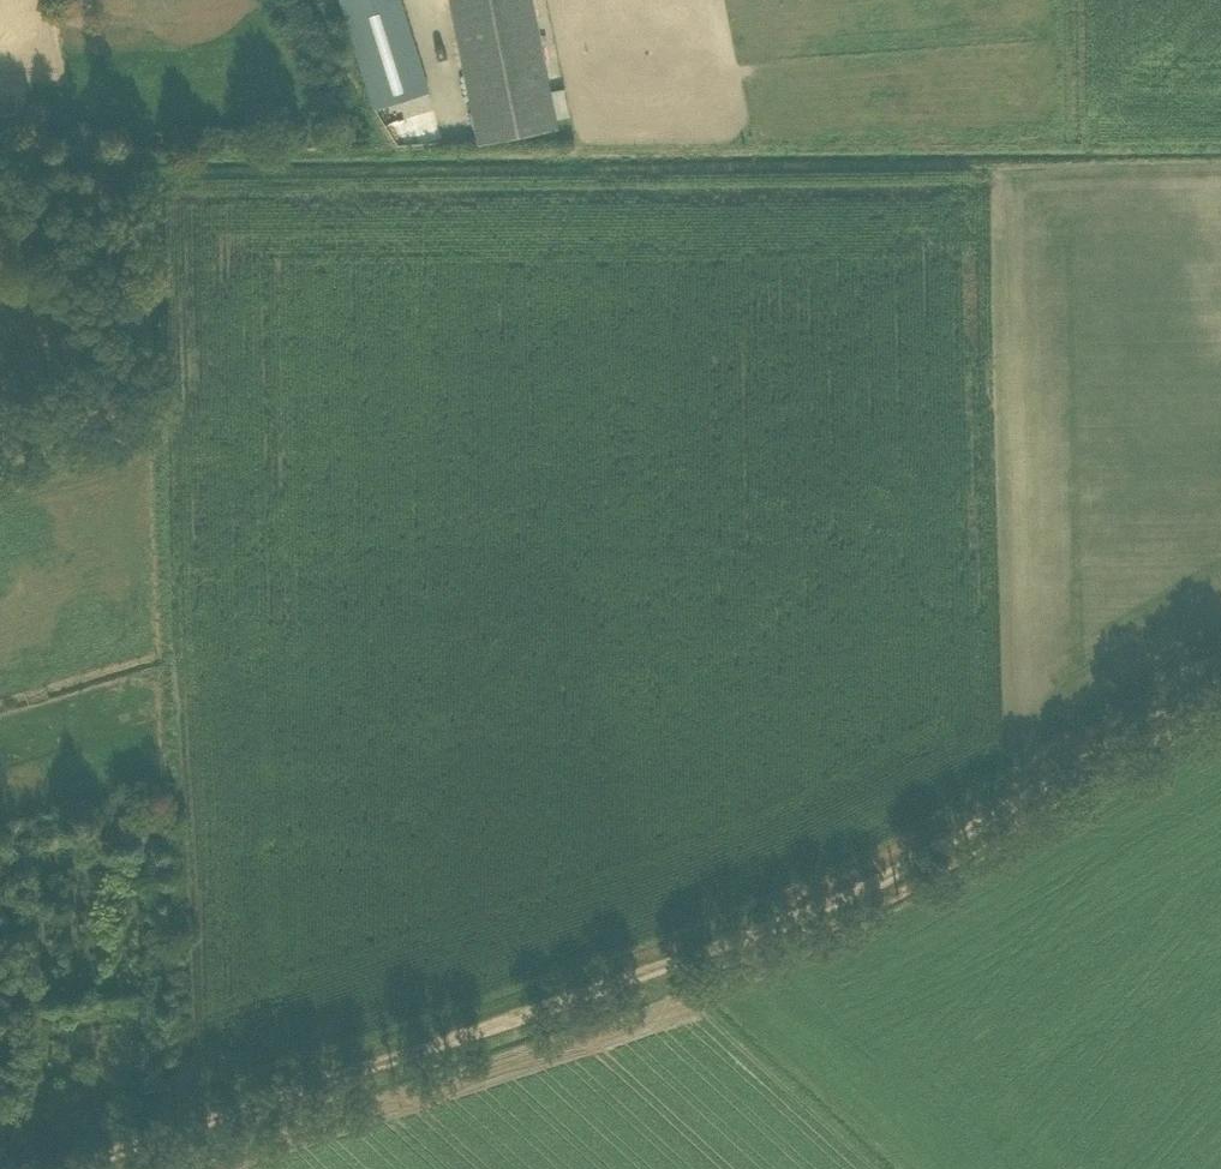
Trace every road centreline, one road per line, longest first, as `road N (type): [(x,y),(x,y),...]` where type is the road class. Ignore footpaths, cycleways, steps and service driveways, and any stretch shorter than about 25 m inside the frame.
road 1 (track): [(38,1168),(811,904),(1220,667)]

